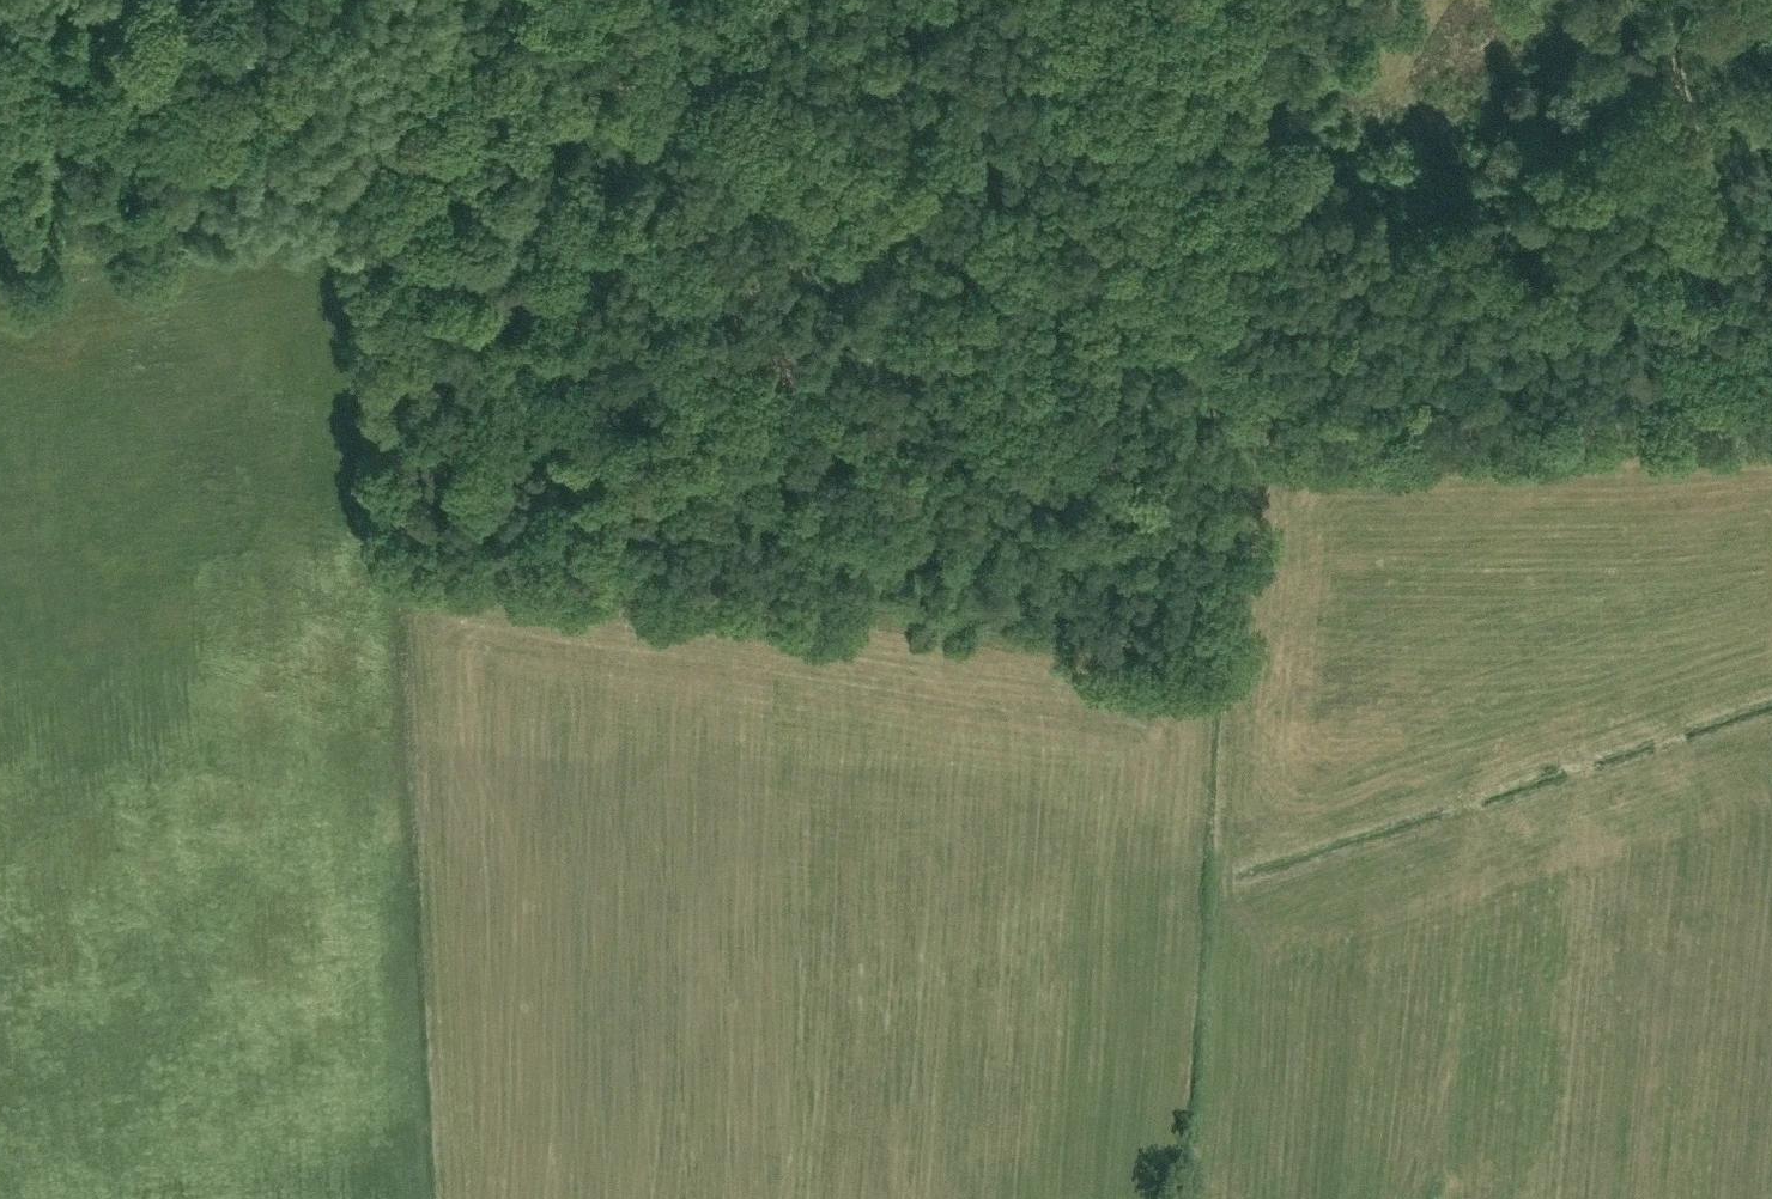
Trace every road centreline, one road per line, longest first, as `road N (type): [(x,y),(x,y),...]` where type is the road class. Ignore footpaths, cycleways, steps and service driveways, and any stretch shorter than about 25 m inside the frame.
road 1 (track): [(1771,309),(1728,273),(1709,236),(1659,0)]

